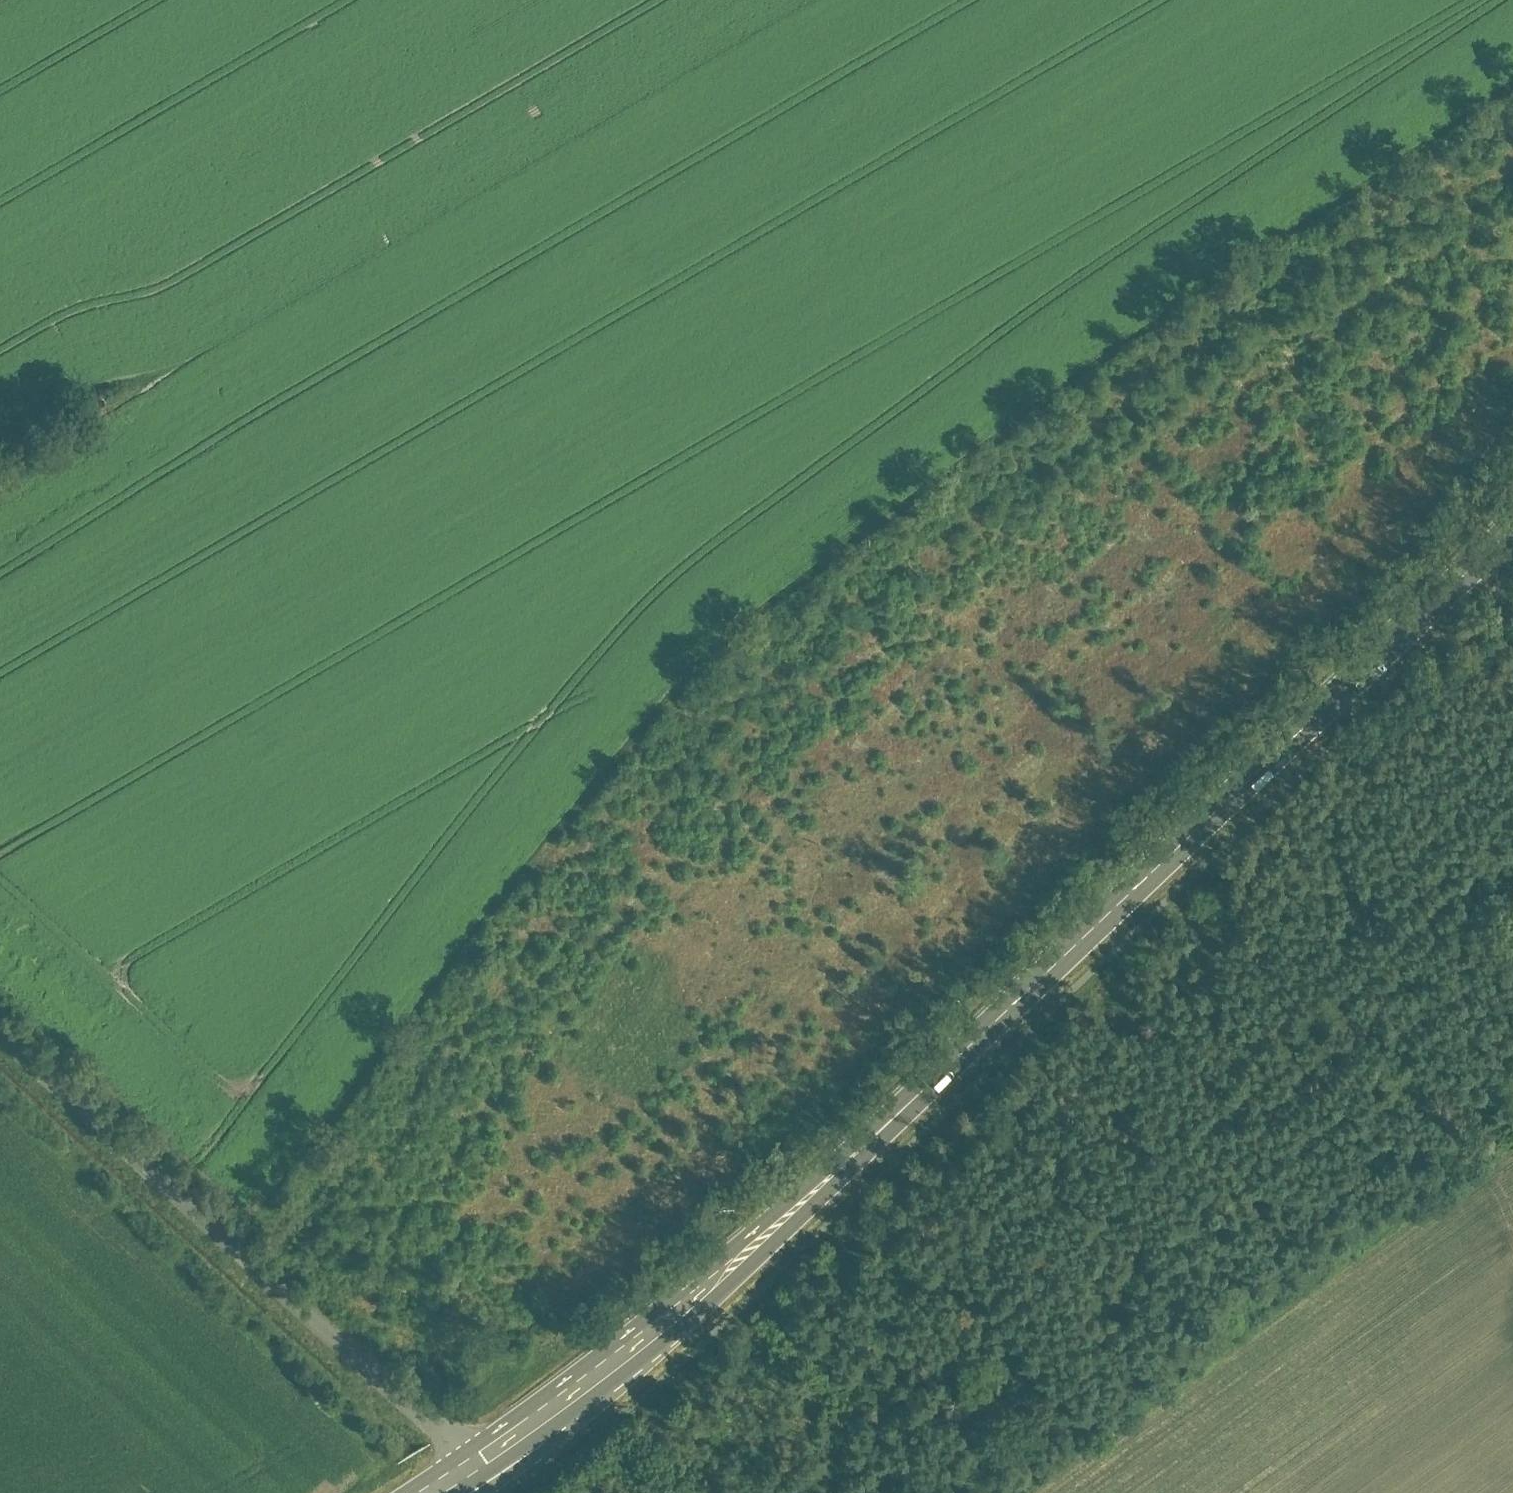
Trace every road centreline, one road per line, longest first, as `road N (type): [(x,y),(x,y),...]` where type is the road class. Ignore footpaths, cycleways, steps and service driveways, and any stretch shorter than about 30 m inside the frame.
road 1 (primary): [(473,1472),(742,1264),(1512,545)]
road 2 (unclassified): [(473,1472),(0,1033)]

